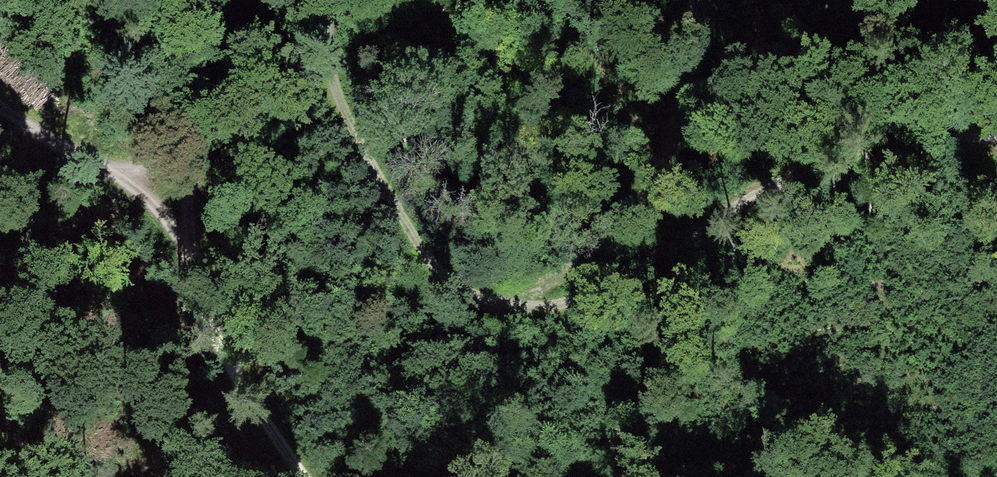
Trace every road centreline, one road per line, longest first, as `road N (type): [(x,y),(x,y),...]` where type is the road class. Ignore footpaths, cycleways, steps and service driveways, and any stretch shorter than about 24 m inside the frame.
road 1 (track): [(323,0),(327,65),(358,155),(434,262),(506,311),(609,239),(660,180),(698,0)]
road 2 (track): [(996,141),(811,173),(551,311),(506,311)]
road 3 (track): [(0,106),(64,149),(171,196),(197,50)]
road 4 (track): [(171,196),(229,357),(307,476)]

